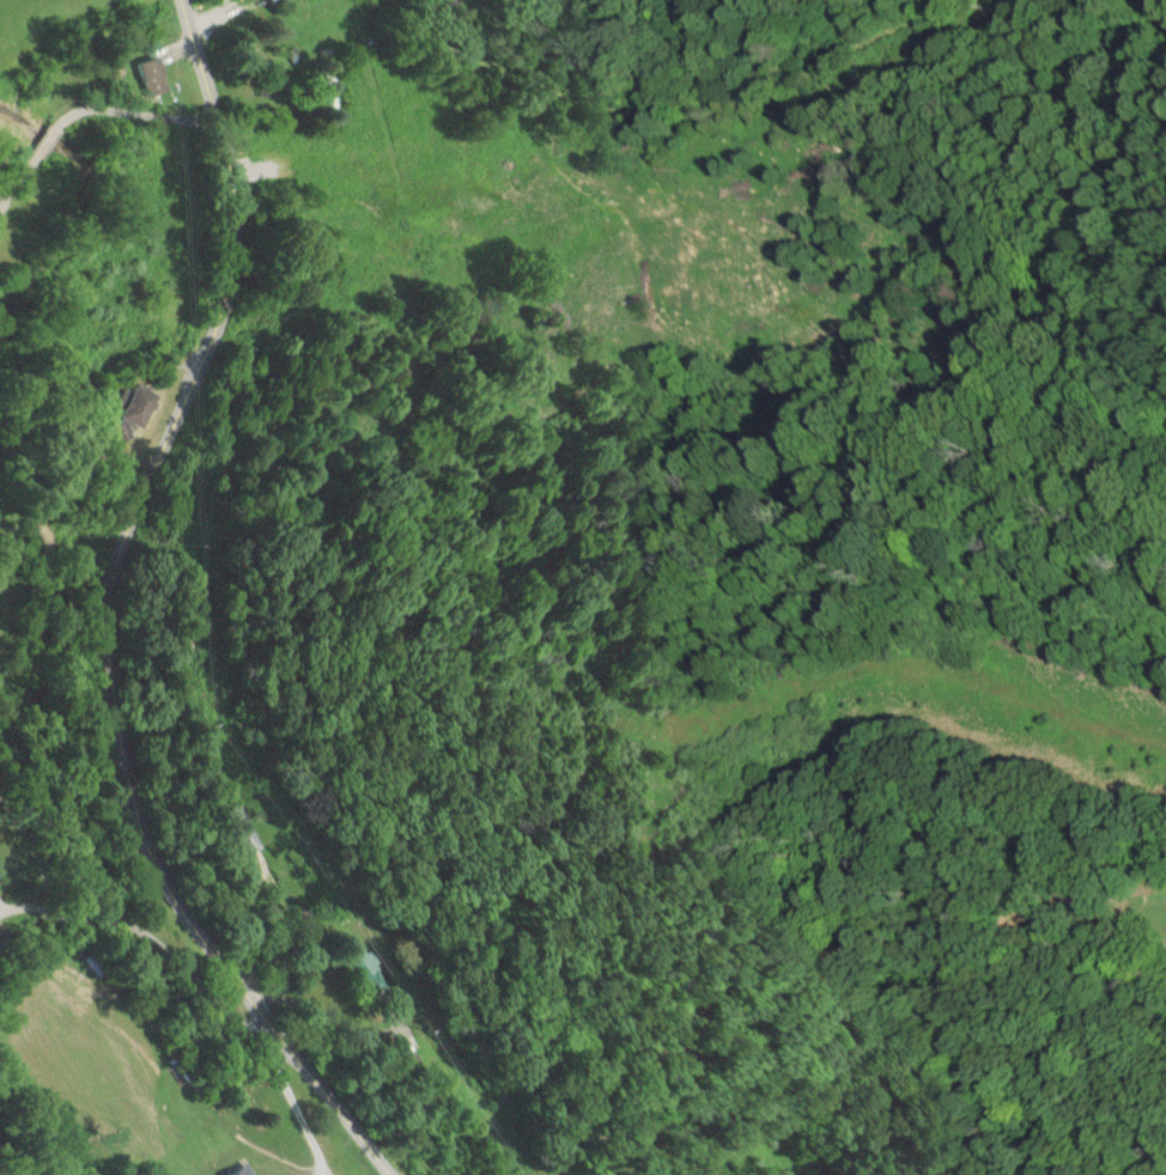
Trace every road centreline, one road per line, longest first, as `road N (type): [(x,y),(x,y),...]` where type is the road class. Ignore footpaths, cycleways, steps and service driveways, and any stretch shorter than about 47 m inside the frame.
road 1 (tertiary): [(393,1174),(199,931),(132,798),(109,664),(115,578),(218,310),(231,246),(231,190),(180,0)]
road 2 (residential): [(217,123),(95,108),(61,118),(36,145),(0,213)]

